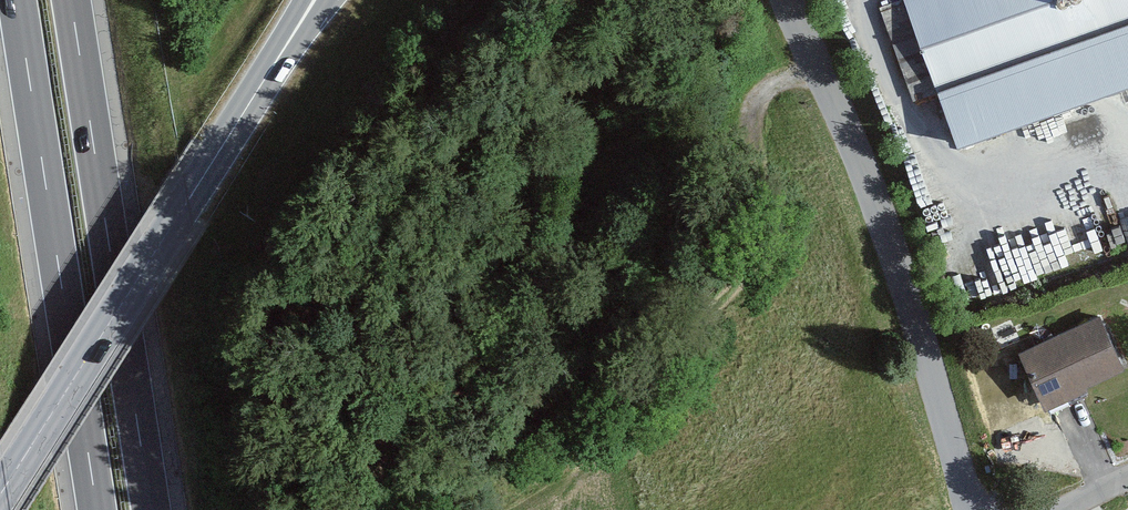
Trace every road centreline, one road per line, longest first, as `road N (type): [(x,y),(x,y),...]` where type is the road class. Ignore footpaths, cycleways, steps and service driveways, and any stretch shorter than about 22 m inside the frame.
road 1 (primary): [(312,0),(0,493)]
road 2 (residential): [(969,509),(874,193),(786,0)]
road 3 (motorway): [(151,509),(71,0)]
road 4 (motorway): [(17,0),(97,509)]
road 5 (track): [(817,69),(774,85),(751,122),(768,230),(763,257),(584,467)]

